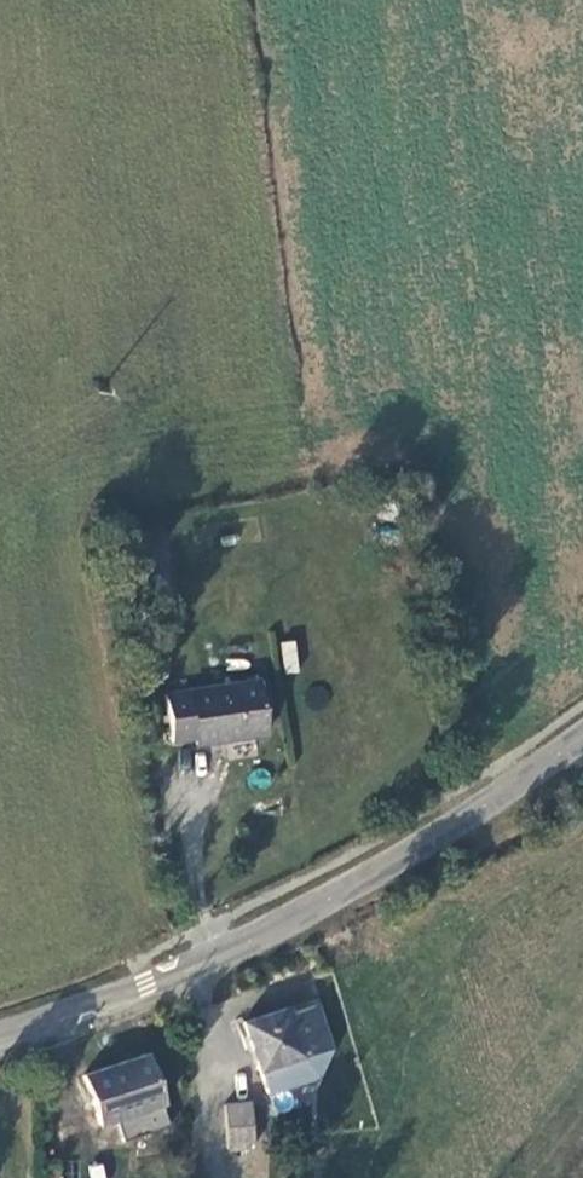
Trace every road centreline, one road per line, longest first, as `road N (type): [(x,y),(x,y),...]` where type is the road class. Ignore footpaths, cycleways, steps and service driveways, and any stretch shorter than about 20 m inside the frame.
road 1 (unclassified): [(0,1035),(171,976),(367,877),(582,733)]

